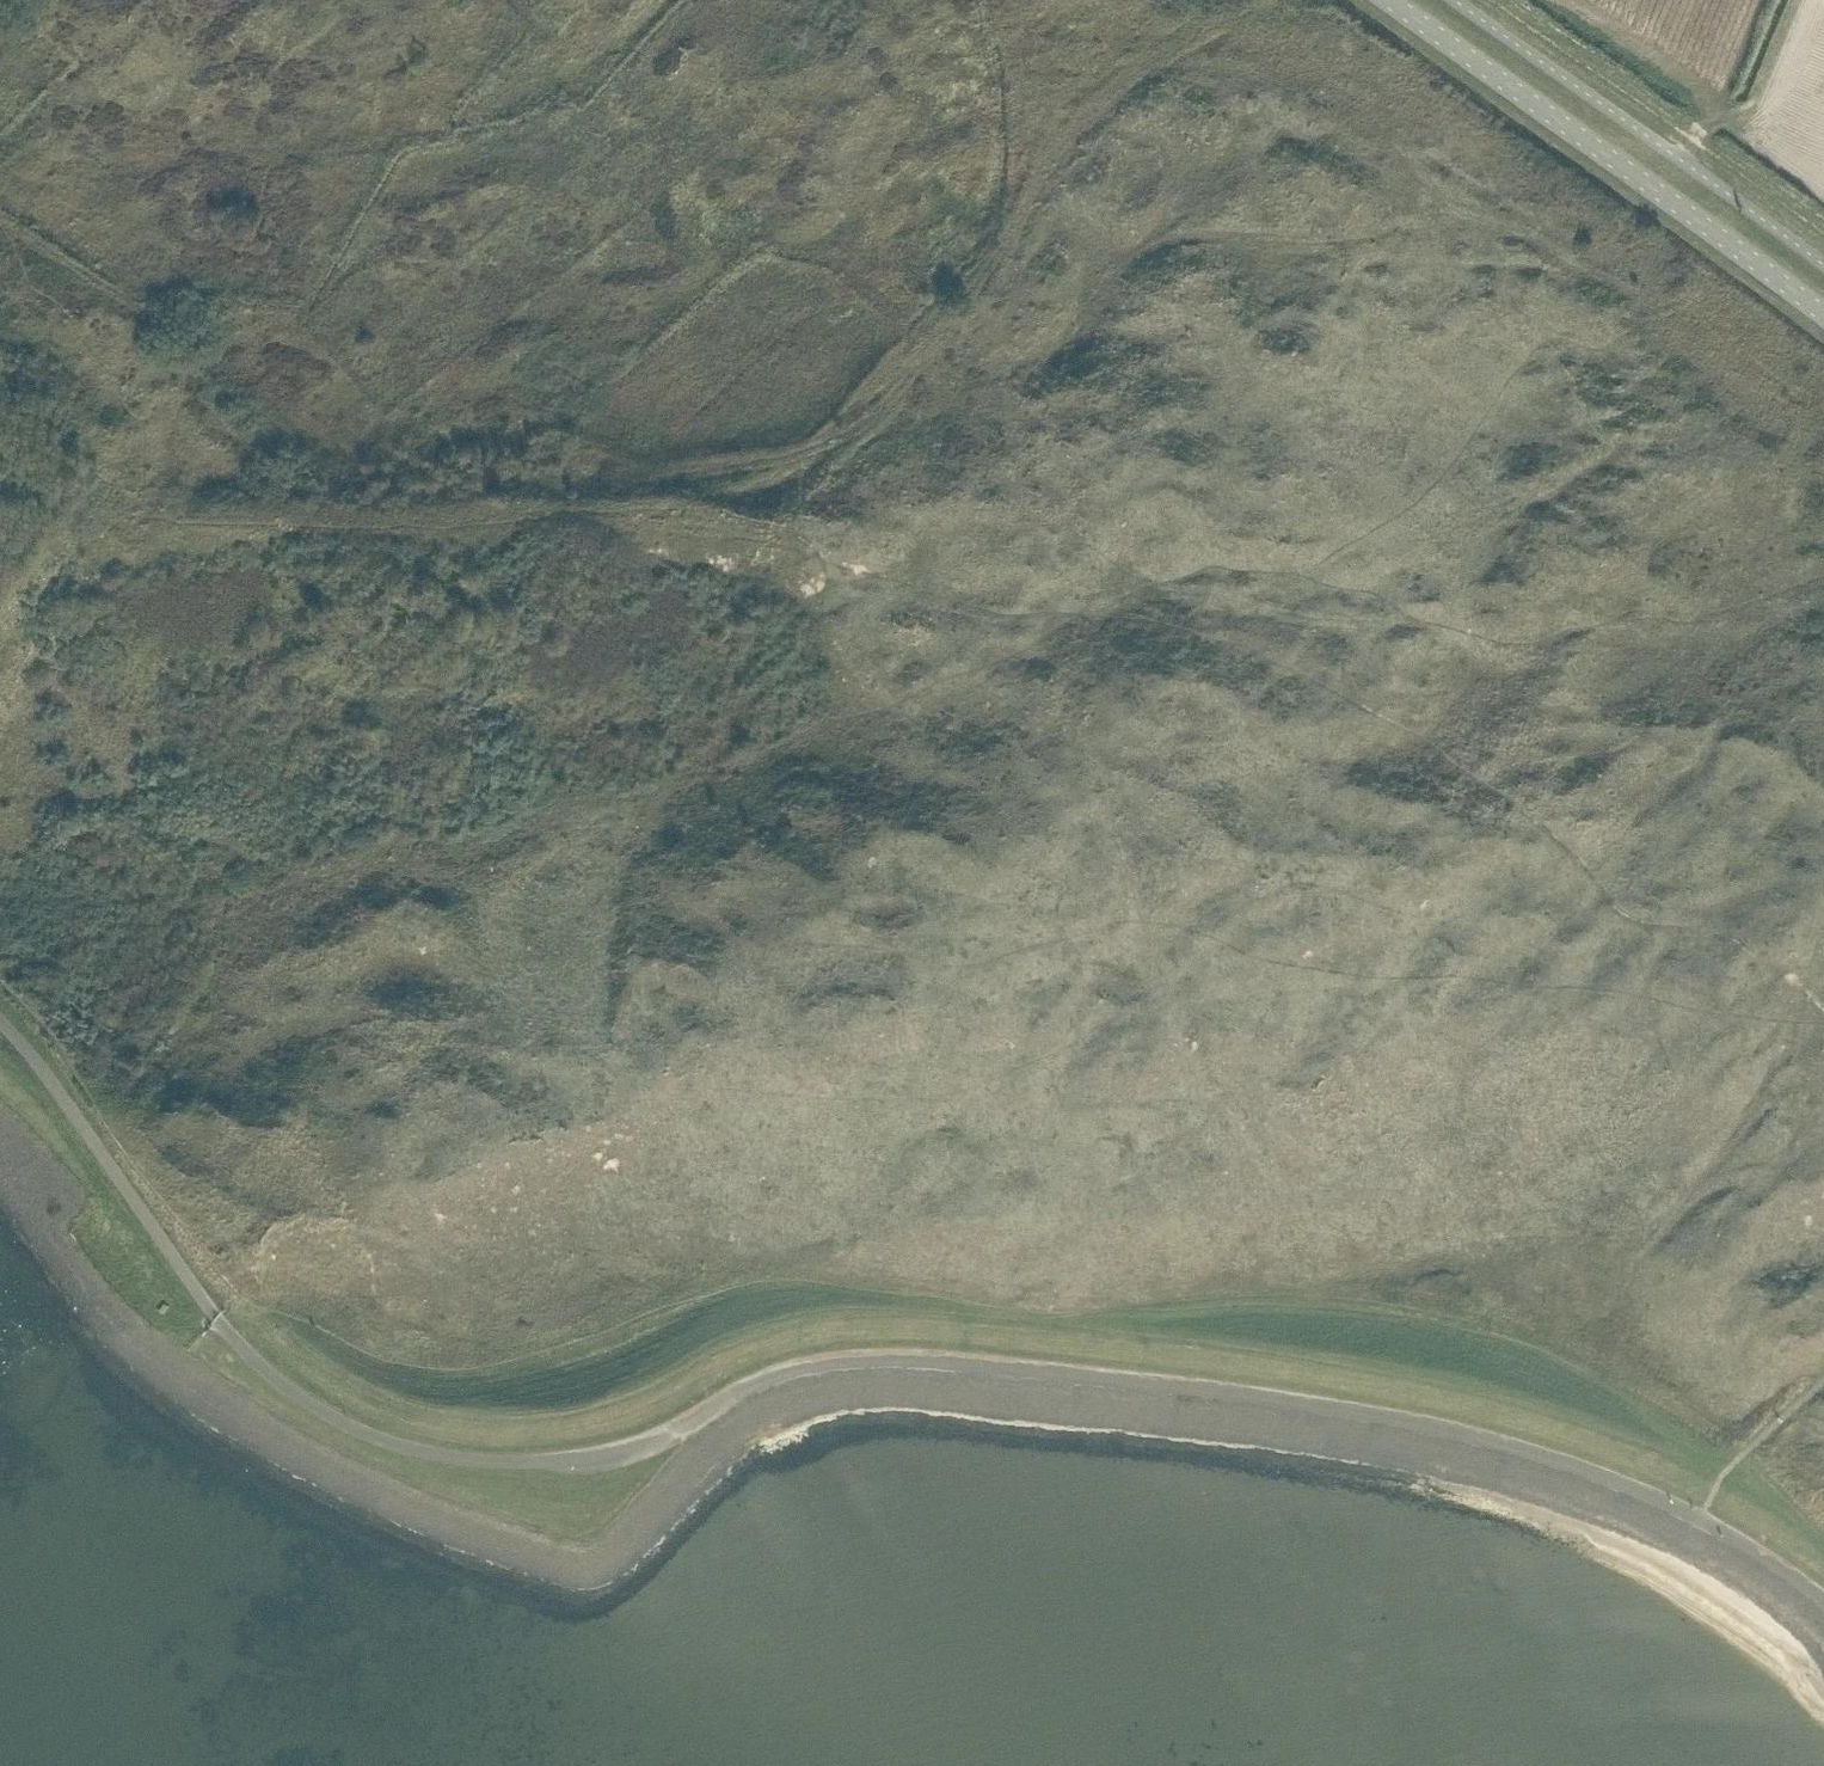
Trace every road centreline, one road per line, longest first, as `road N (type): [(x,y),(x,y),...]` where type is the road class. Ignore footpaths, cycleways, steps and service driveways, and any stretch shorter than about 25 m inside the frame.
road 1 (tertiary): [(1823,313),(1390,0)]

